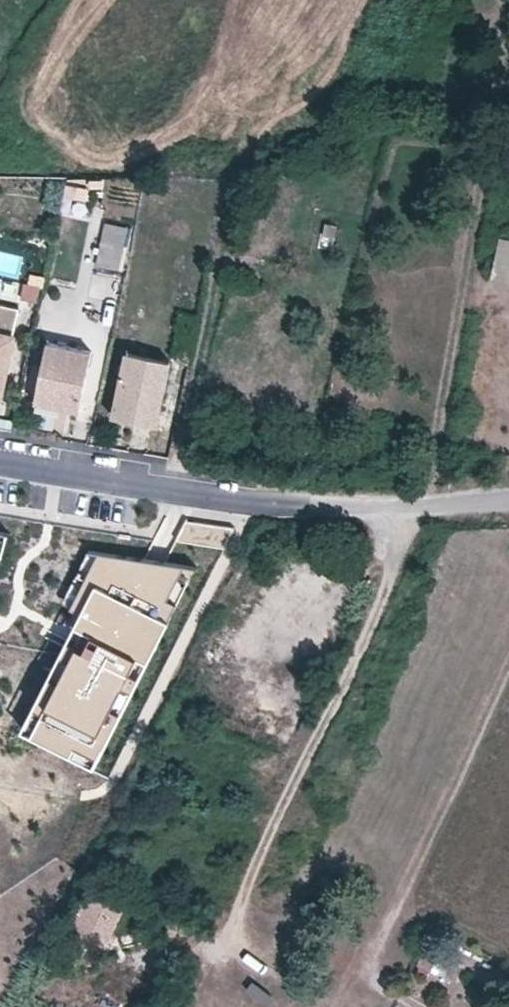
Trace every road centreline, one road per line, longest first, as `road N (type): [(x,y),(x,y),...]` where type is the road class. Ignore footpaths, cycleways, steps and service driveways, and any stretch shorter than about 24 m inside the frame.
road 1 (track): [(215,1006),(215,978),(248,873),(346,682),(431,469),(501,51)]
road 2 (unclassified): [(0,458),(304,505),(508,506)]
road 3 (track): [(418,1006),(383,988),(371,958),(508,667)]

